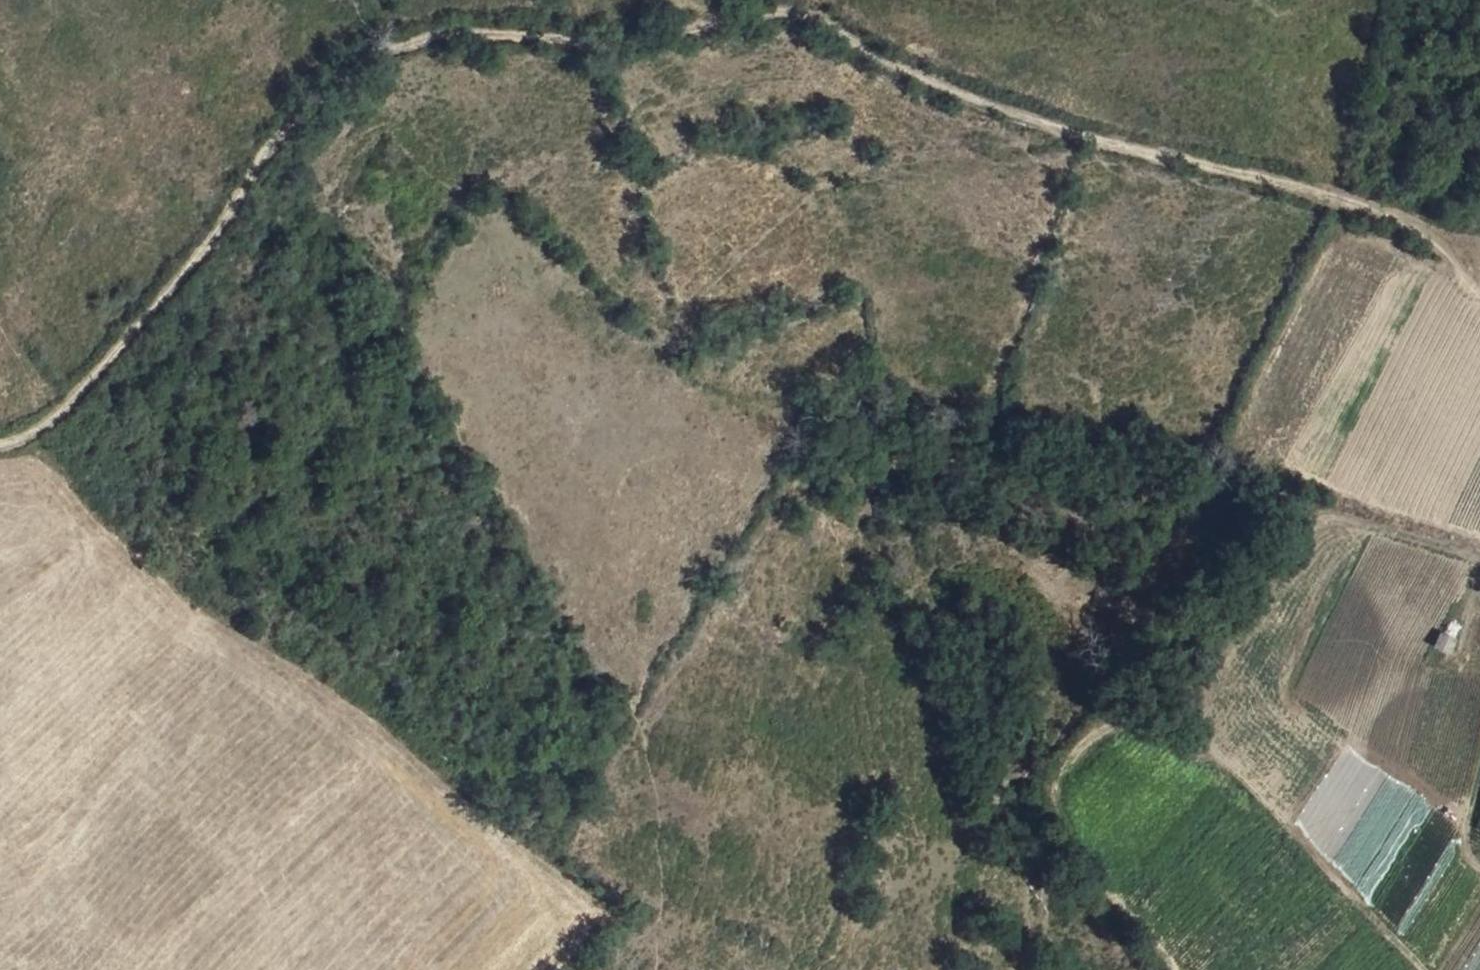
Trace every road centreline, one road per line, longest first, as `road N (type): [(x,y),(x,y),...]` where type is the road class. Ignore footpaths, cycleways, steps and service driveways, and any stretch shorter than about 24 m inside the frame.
road 1 (track): [(1479,295),(1416,230),(1363,206),(1078,135),(875,56),(829,22),(778,10),(600,50),(497,34),(416,42),(349,70),(278,136),(205,251),(49,424),(0,447)]
road 2 (track): [(1479,558),(1350,515),(1330,521),(1261,646)]

